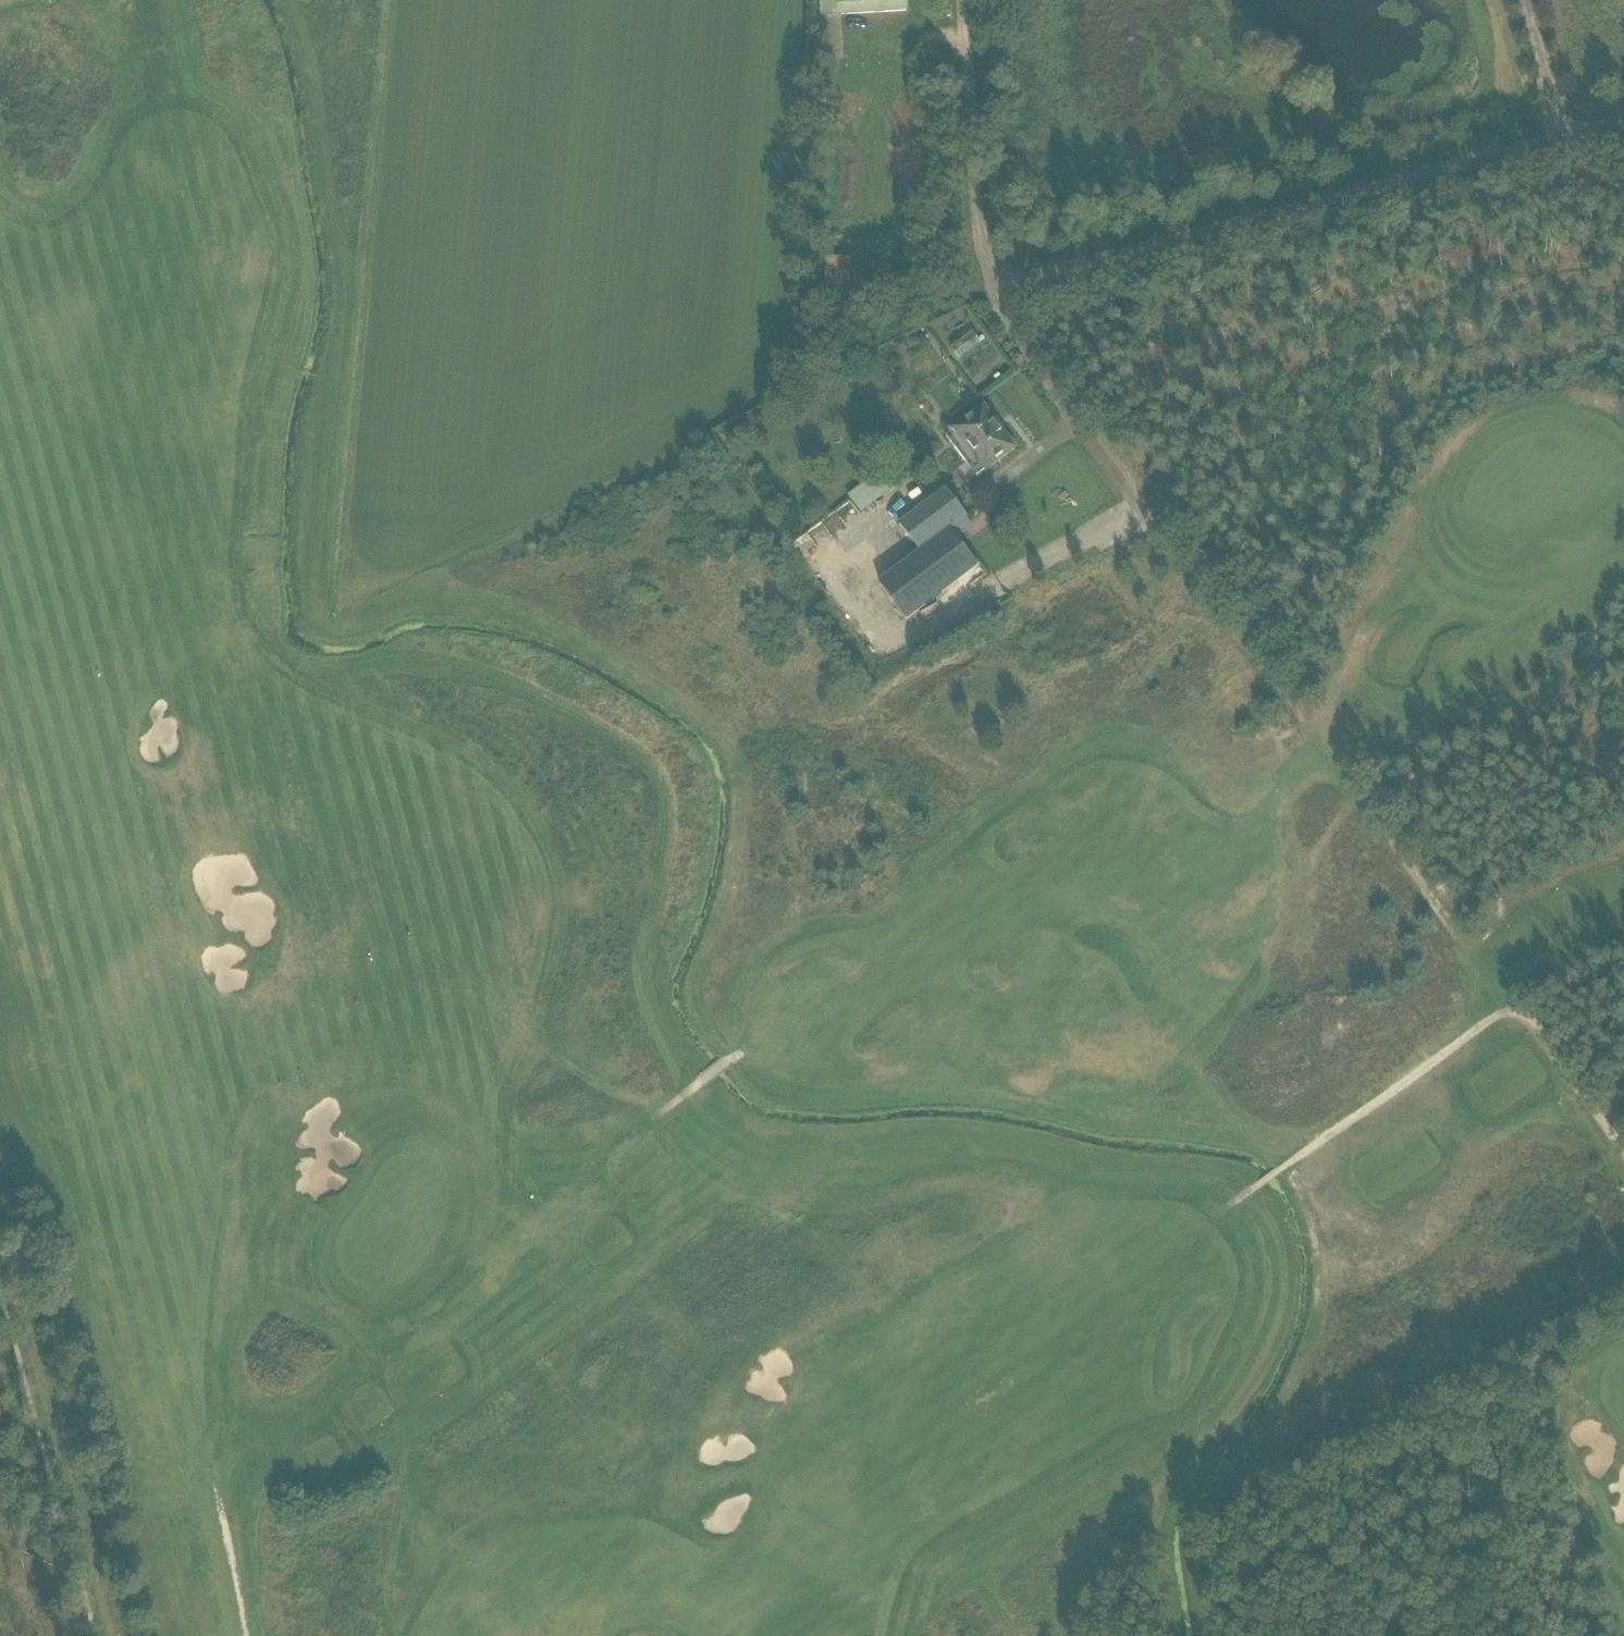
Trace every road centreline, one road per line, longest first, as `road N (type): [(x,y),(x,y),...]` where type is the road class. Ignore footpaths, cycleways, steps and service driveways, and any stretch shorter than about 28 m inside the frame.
road 1 (unclassified): [(995,292),(1623,123)]
road 2 (track): [(0,1227),(116,1635)]
road 3 (unclassified): [(995,292),(978,217),(963,0)]
road 4 (unclassified): [(1156,528),(1022,350),(995,292)]
road 5 (track): [(1287,213),(1231,51),(1203,0)]

